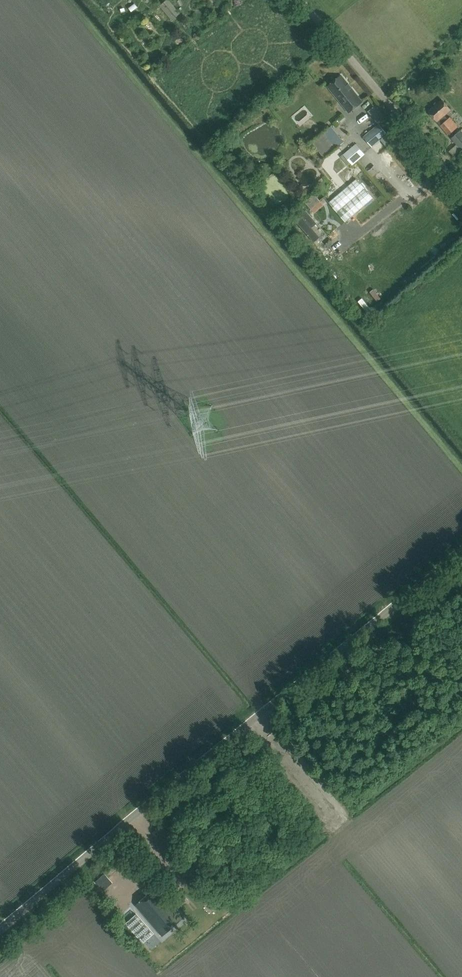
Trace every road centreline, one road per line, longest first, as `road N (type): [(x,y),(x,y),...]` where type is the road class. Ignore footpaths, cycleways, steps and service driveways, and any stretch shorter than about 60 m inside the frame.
road 1 (unclassified): [(0,929),(461,551)]
road 2 (unclassified): [(461,188),(301,0)]
road 3 (track): [(253,721),(337,815)]

